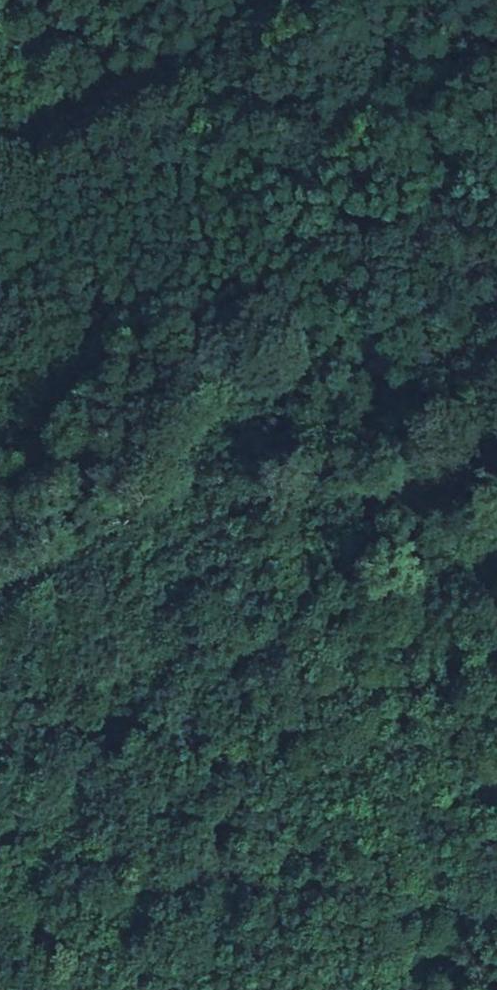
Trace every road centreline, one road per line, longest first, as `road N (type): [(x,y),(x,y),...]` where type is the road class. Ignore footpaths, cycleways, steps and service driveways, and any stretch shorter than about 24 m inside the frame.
road 1 (track): [(65,119),(272,0)]

